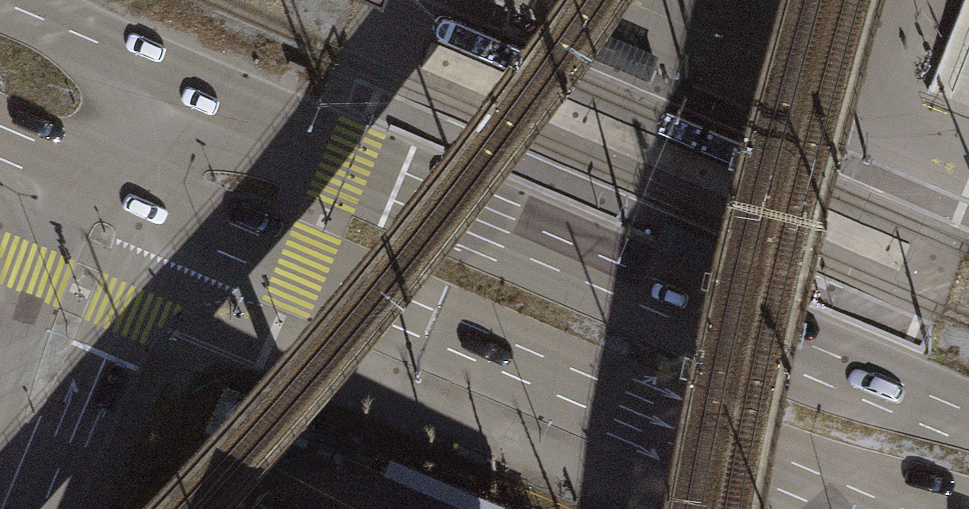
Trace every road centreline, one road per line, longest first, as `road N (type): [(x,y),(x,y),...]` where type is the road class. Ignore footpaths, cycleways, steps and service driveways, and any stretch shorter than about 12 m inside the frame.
road 1 (primary): [(968,413),(0,0)]
road 2 (primary): [(0,133),(298,269),(887,508)]

